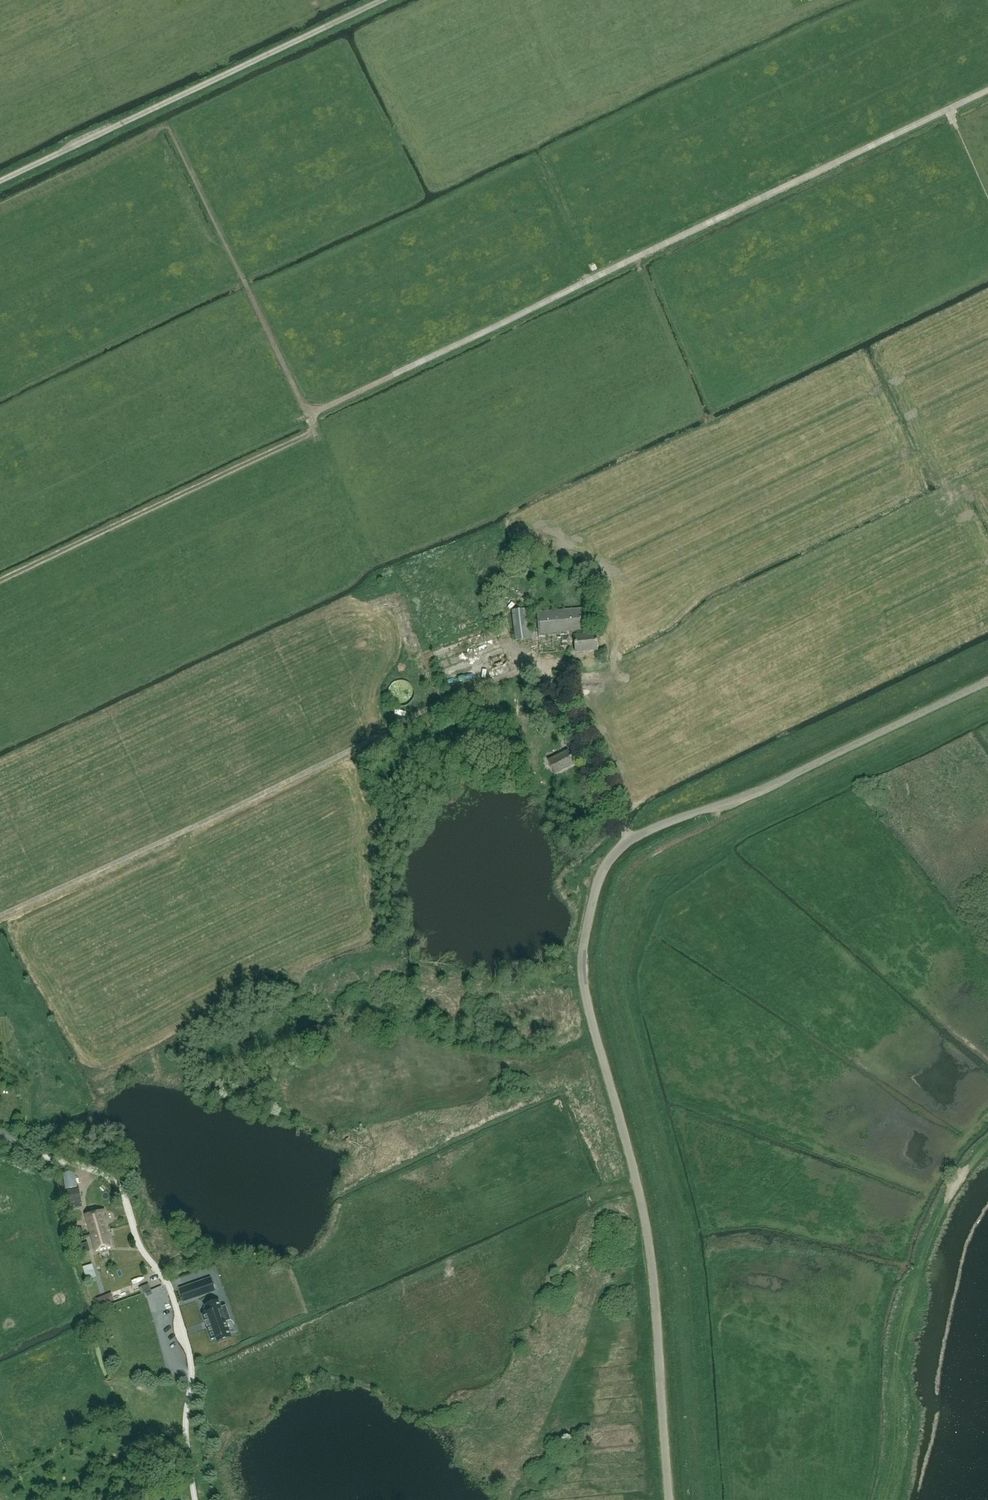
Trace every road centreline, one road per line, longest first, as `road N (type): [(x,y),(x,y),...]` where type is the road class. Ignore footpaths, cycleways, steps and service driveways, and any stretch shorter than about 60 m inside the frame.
road 1 (unclassified): [(669,1499),(648,1239),(584,989),(581,945),(600,875),(633,837),(747,796),(987,681)]
road 2 (unclassified): [(195,1499),(186,1425),(191,1363),(170,1286),(143,1251),(109,1179),(15,1141)]
road 3 (unclassified): [(0,182),(384,0)]

